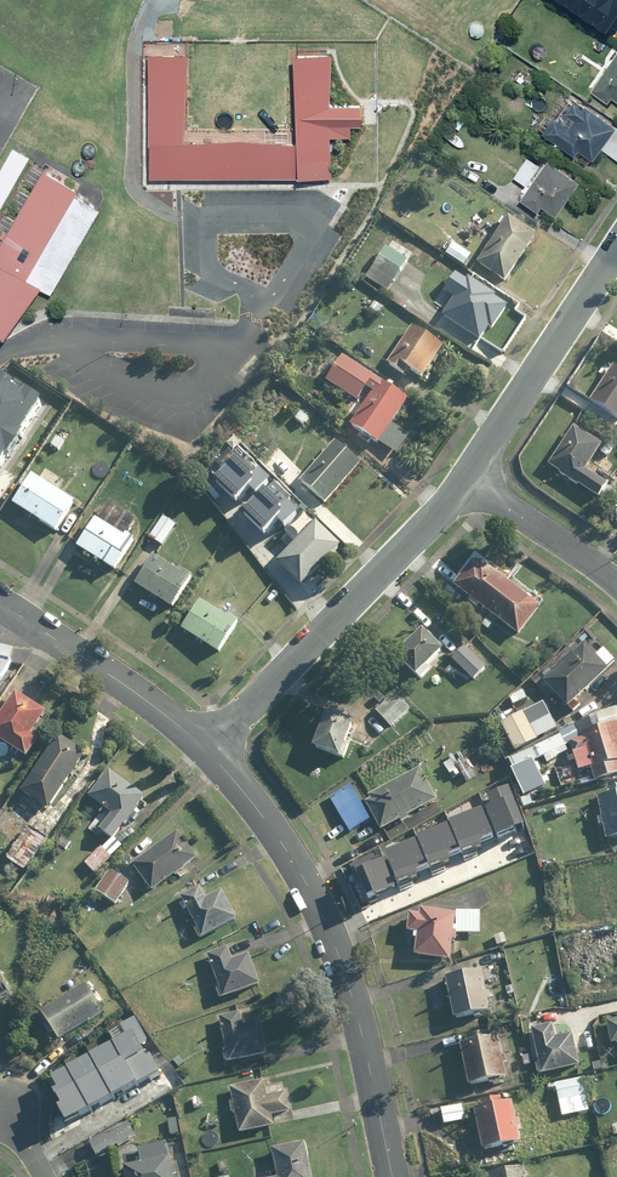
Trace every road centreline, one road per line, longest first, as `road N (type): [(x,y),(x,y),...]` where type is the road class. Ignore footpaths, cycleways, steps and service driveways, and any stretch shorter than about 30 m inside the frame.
road 1 (residential): [(208,752),(280,839),(324,917),(361,1026),(393,1176)]
road 2 (residential): [(467,482),(208,752)]
road 3 (residential): [(616,254),(467,482)]
road 4 (residential): [(0,602),(132,689),(208,752)]
road 5 (residential): [(467,482),(616,583)]

